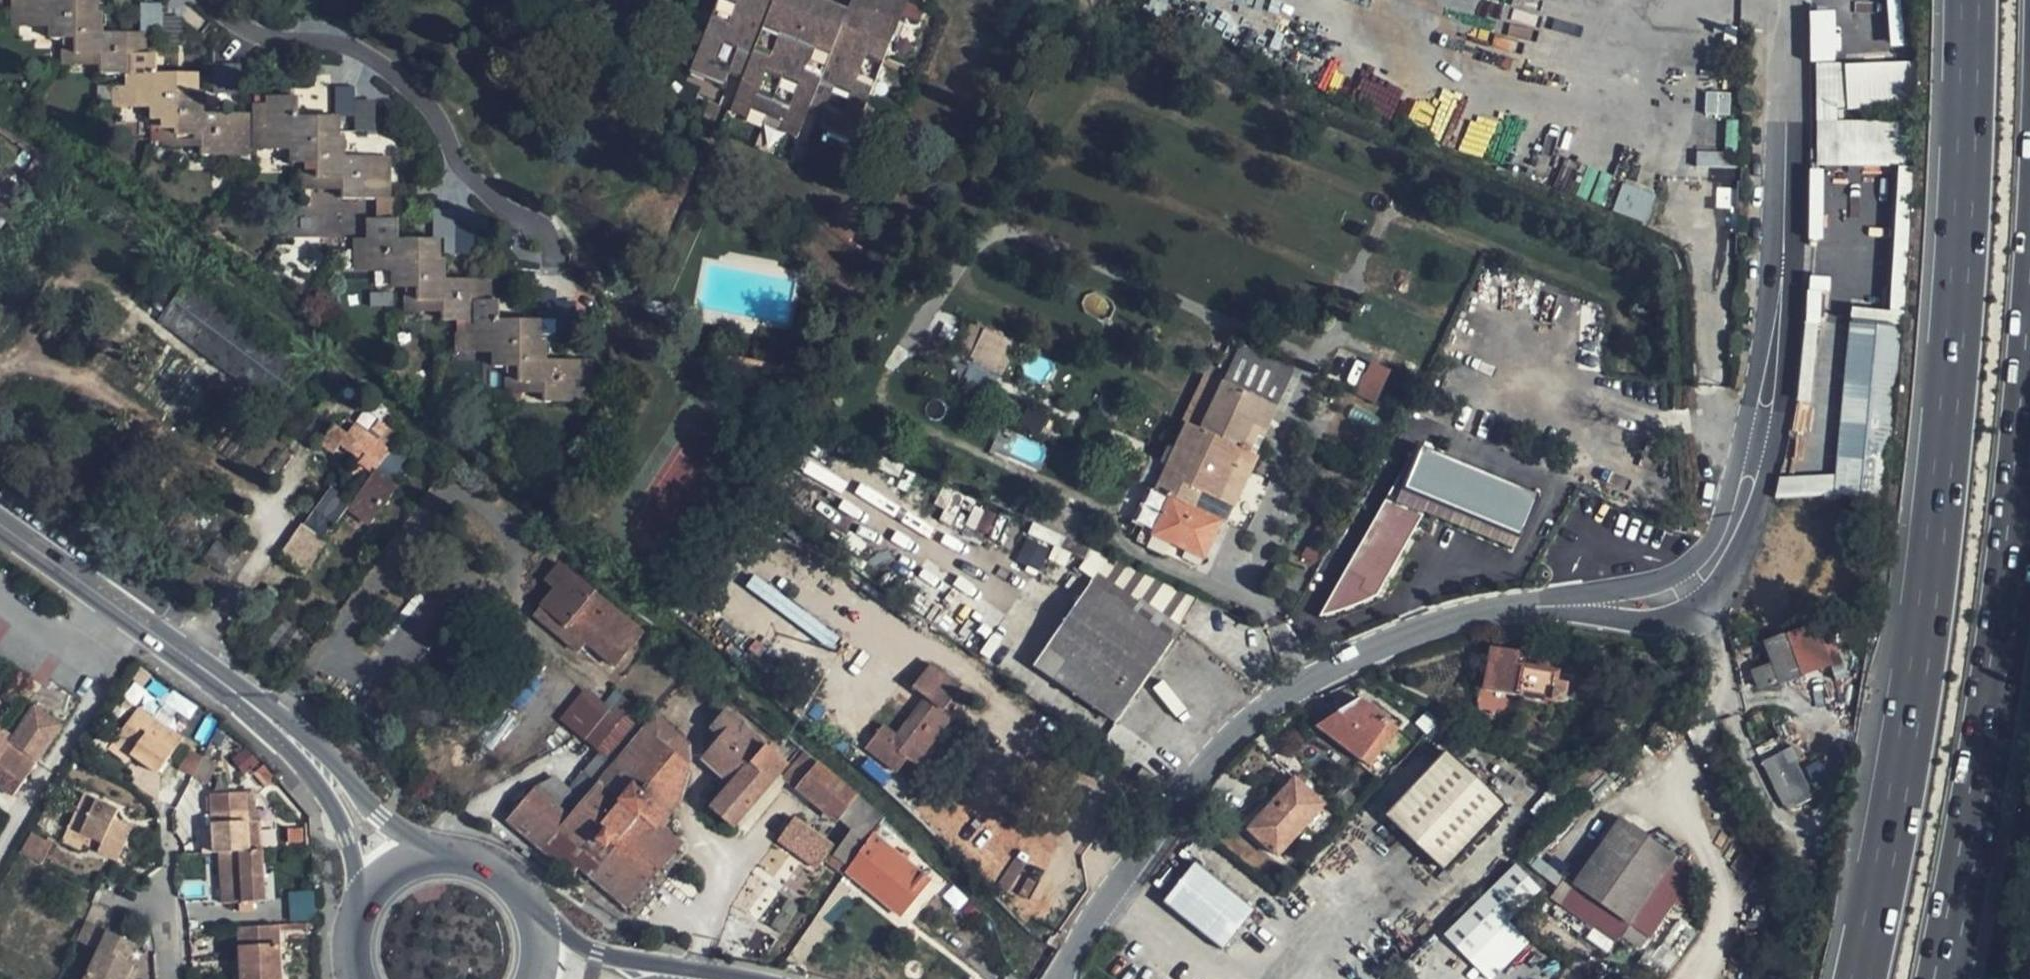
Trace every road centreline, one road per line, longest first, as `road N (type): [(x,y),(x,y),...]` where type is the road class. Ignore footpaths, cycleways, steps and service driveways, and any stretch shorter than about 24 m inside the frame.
road 1 (residential): [(1059,978),(1088,925),(1243,730),(1332,670),(1428,626),(1547,610),(1649,607),(1716,567),(1774,380),(1786,0)]
road 2 (motorway): [(1967,0),(1963,174),(1934,555),(1859,978)]
road 3 (motorway): [(1942,978),(1994,687),(2029,360)]
road 4 (secondary): [(0,526),(284,733)]
road 5 (secondary): [(732,978),(597,953),(531,912)]
road 6 (secondary): [(446,856),(402,837),(331,759),(284,733)]
road 7 (secondary): [(284,733),(347,837),(364,907)]

